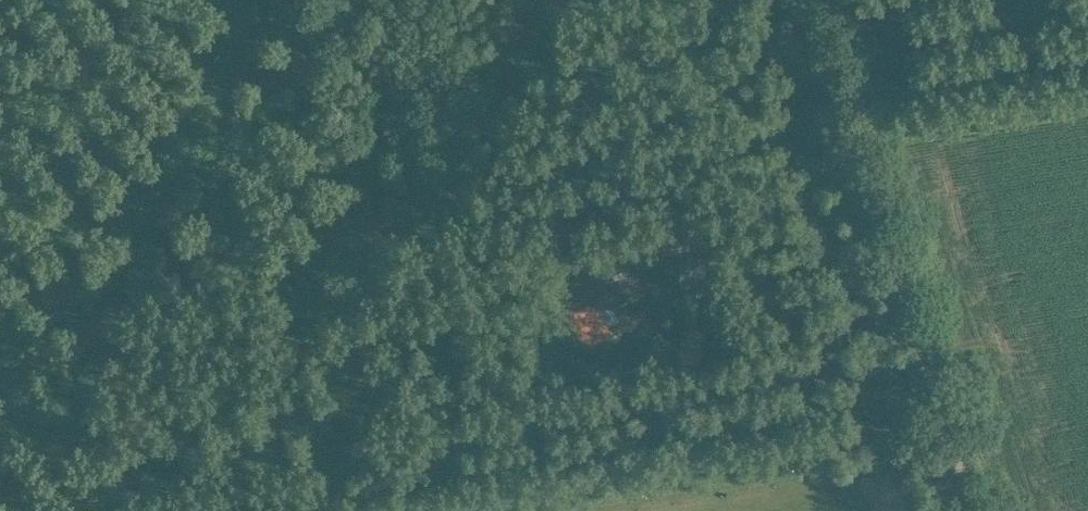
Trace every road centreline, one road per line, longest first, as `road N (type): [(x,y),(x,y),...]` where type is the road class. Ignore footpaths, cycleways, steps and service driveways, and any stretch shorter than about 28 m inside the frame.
road 1 (unclassified): [(980,510),(811,0)]

